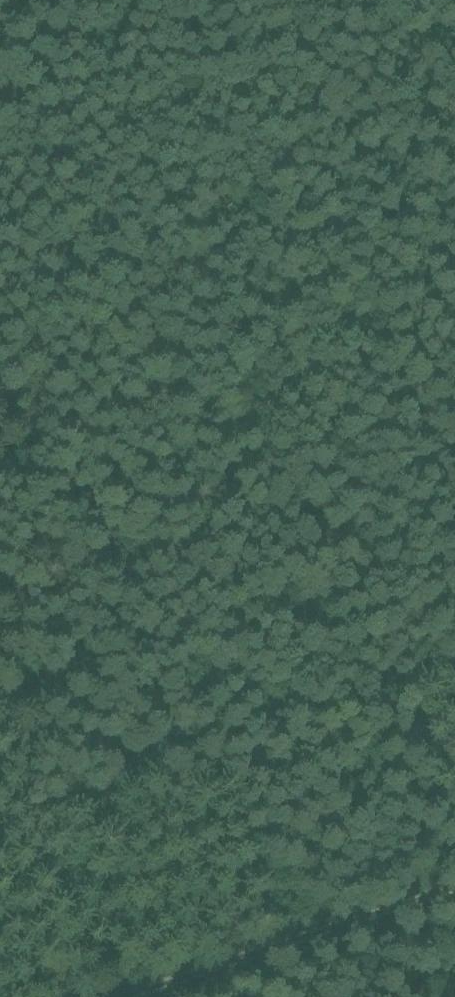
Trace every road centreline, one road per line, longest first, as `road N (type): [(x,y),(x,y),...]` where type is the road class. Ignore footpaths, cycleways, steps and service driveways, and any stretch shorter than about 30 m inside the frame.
road 1 (track): [(454,884),(115,996)]

